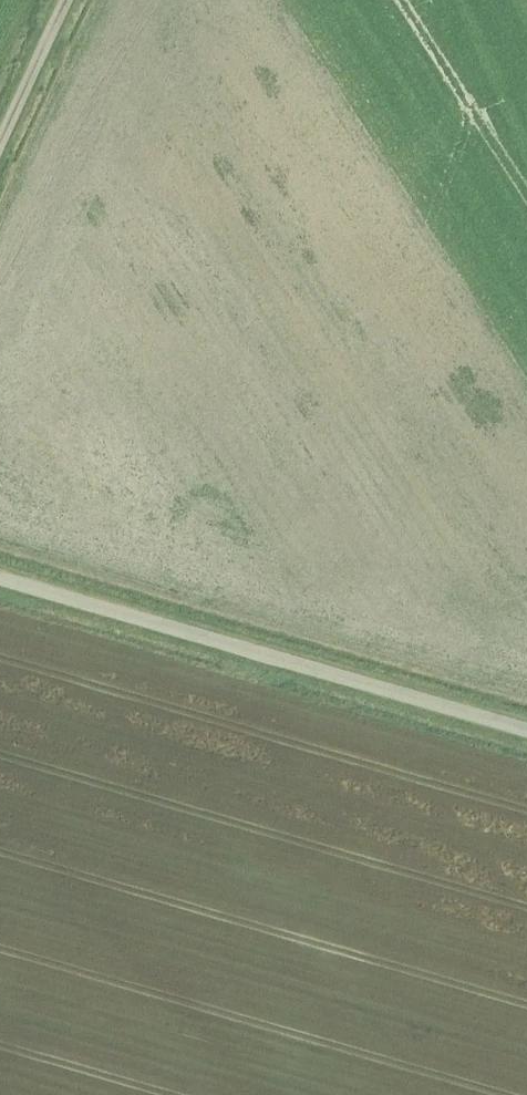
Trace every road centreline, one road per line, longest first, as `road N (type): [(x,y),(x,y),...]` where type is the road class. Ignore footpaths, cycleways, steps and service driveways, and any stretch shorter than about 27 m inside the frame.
road 1 (unclassified): [(526,731),(0,579)]
road 2 (track): [(67,0),(0,144)]

